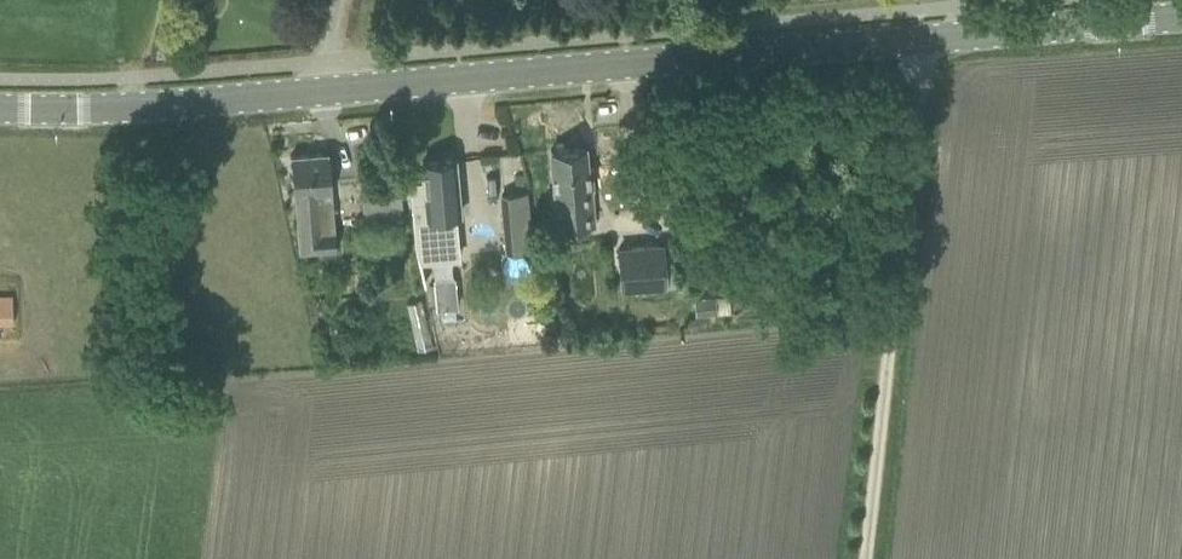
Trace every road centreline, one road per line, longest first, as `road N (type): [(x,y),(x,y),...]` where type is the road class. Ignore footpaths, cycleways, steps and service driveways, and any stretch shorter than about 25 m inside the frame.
road 1 (secondary): [(1181,14),(109,106),(0,107)]
road 2 (track): [(864,558),(931,34)]

